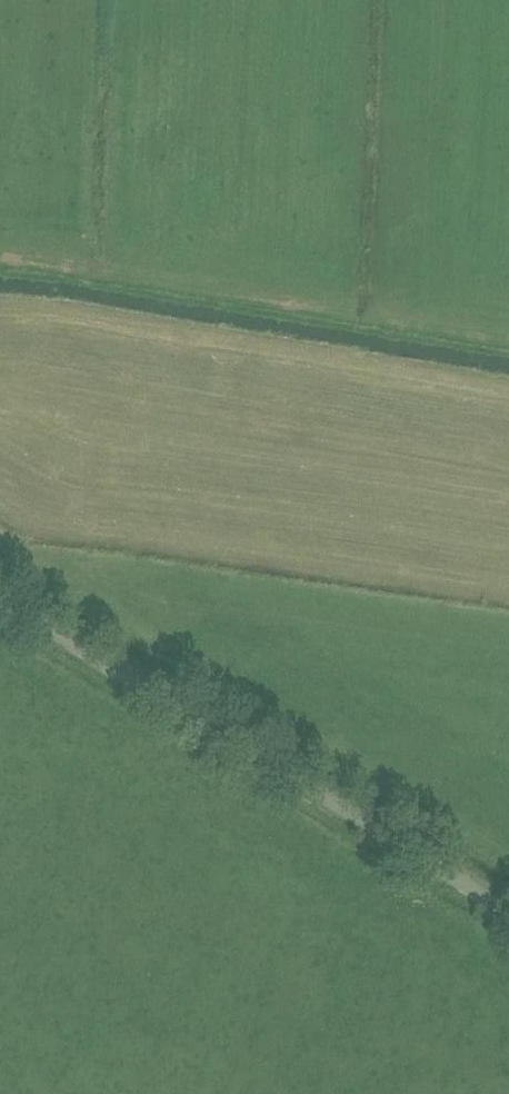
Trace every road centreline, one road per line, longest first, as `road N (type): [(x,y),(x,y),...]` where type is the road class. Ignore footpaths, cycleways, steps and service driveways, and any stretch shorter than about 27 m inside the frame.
road 1 (unclassified): [(508,910),(0,594)]

